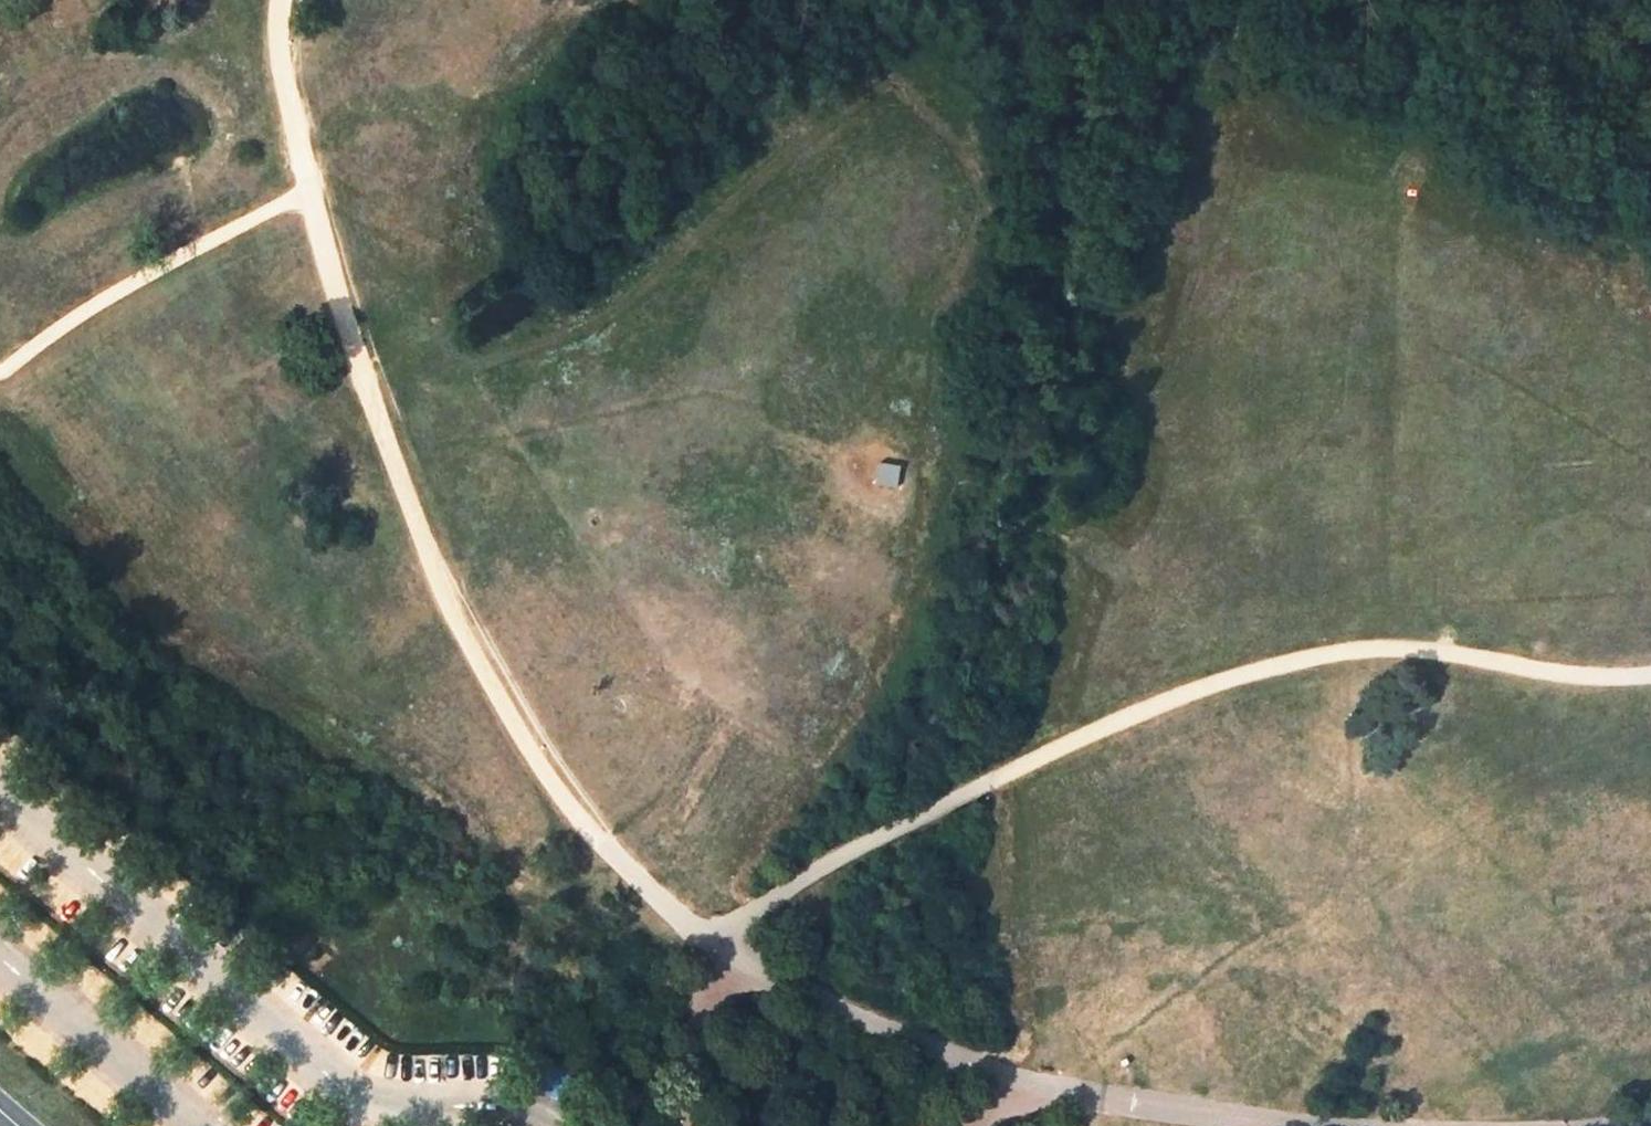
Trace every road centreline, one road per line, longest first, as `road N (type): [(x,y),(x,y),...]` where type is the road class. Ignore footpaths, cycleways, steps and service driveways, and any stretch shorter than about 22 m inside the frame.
road 1 (track): [(1003,777),(1150,707),(1286,665),(1383,649),(1600,677),(1650,672)]
road 2 (track): [(278,0),(279,59),(312,196)]

